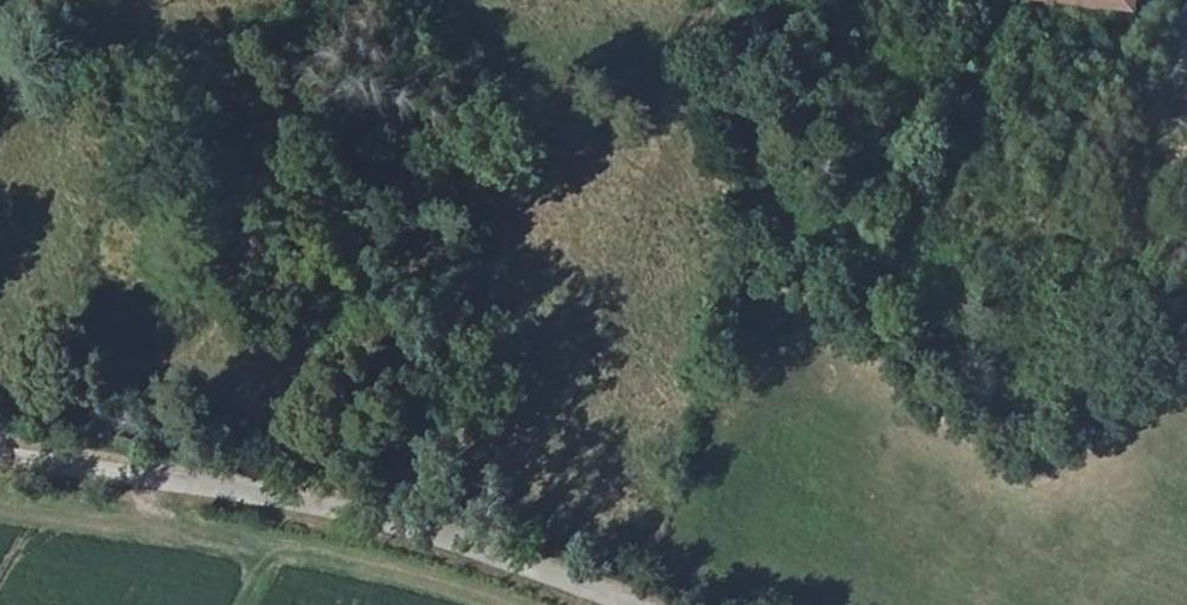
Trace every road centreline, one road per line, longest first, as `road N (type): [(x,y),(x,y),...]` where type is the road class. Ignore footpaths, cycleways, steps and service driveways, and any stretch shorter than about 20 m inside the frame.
road 1 (unclassified): [(0,463),(396,526),(614,604)]

